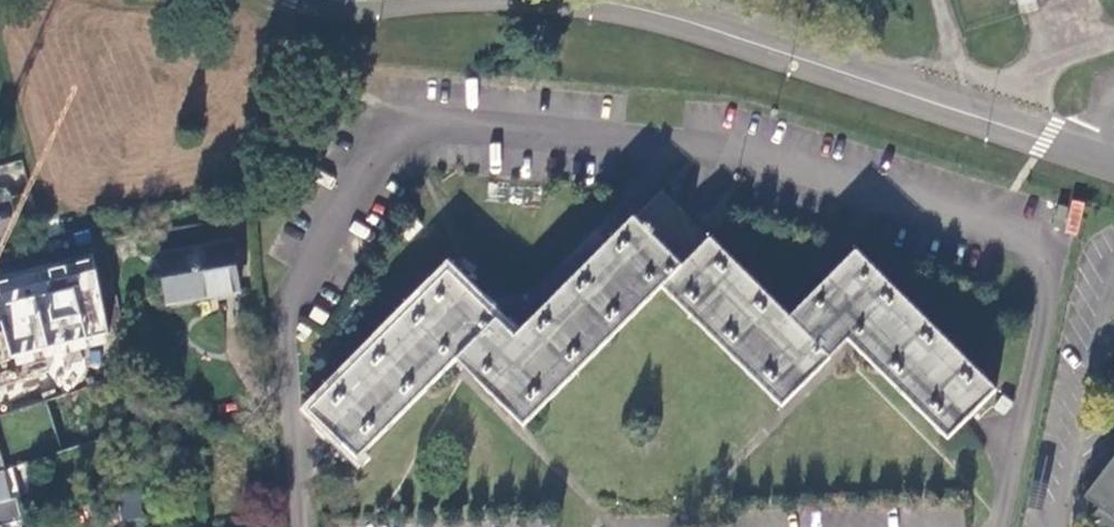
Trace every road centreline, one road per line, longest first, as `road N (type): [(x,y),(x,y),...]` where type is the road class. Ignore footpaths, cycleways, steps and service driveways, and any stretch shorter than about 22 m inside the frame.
road 1 (unclassified): [(603,0),(694,21),(1113,160)]

